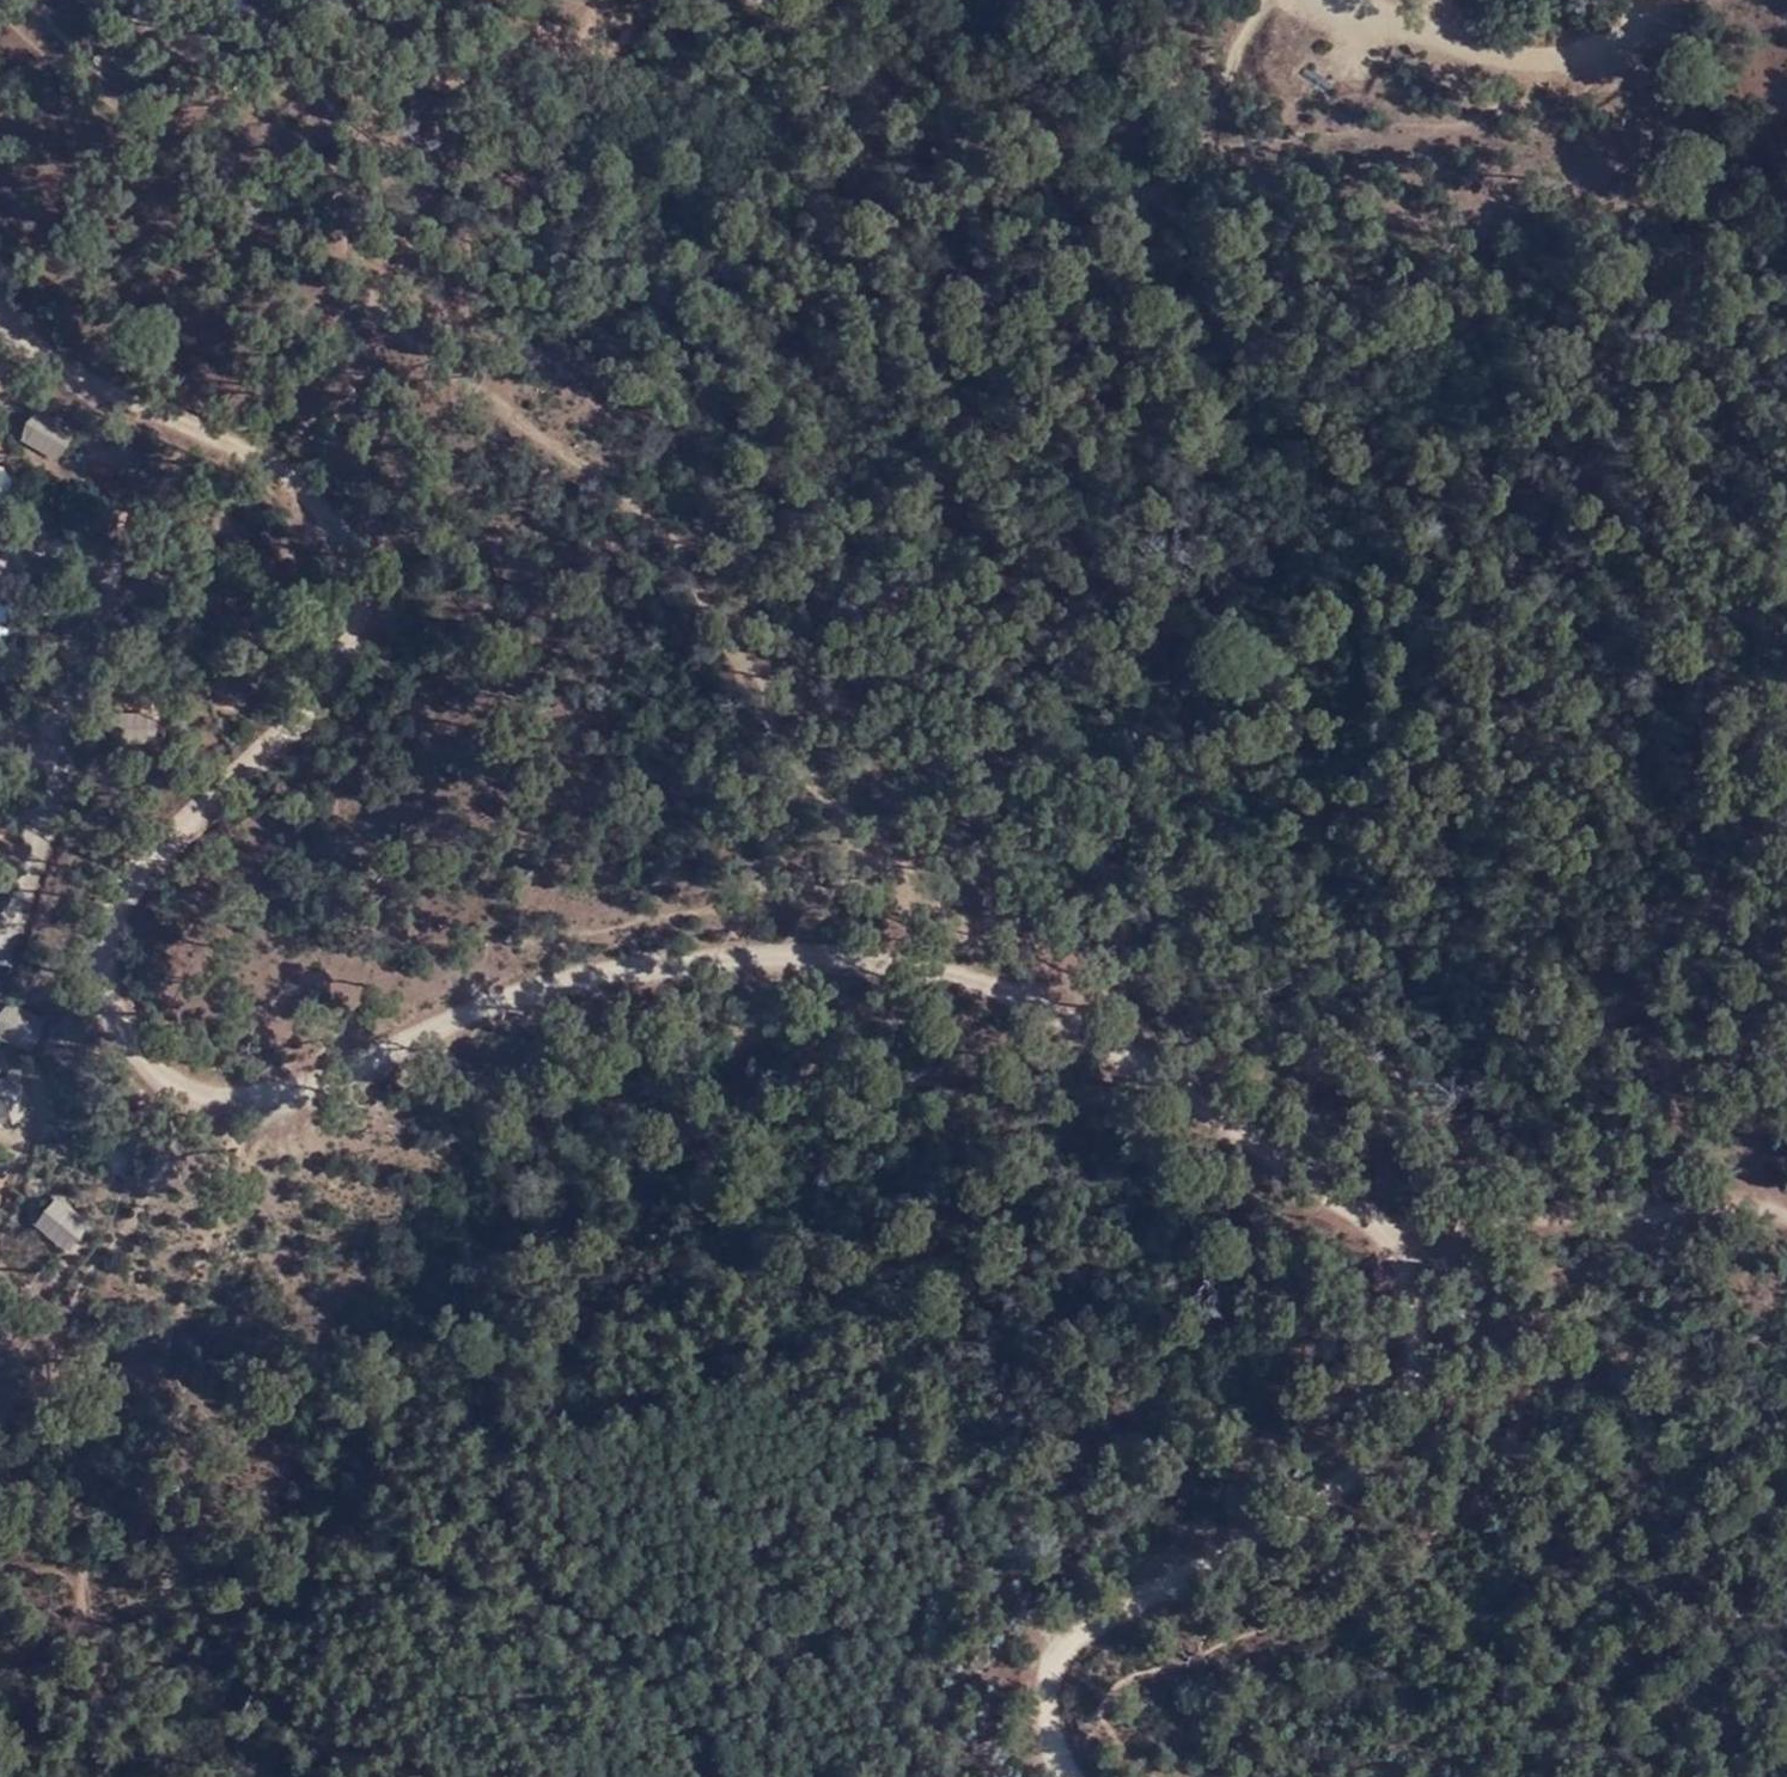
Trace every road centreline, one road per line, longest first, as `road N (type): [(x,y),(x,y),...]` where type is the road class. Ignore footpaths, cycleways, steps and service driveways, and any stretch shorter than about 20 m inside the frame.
road 1 (track): [(0,262),(49,340),(247,428),(336,545),(347,603),(326,652),(134,881),(108,932),(147,1036),(190,1095),(283,1081),(489,996),(601,965),(854,953),(1009,1006),(1180,1088),(1379,1253),(1419,1316),(1401,1411),(1372,1439),(1079,1629),(1055,1665),(1050,1701),(1080,1776)]
road 2 (track): [(1379,1253),(1443,1227),(1763,1207),(1786,1220)]
road 3 (track): [(1321,0),(1341,14),(1516,62),(1634,50),(1680,0)]

